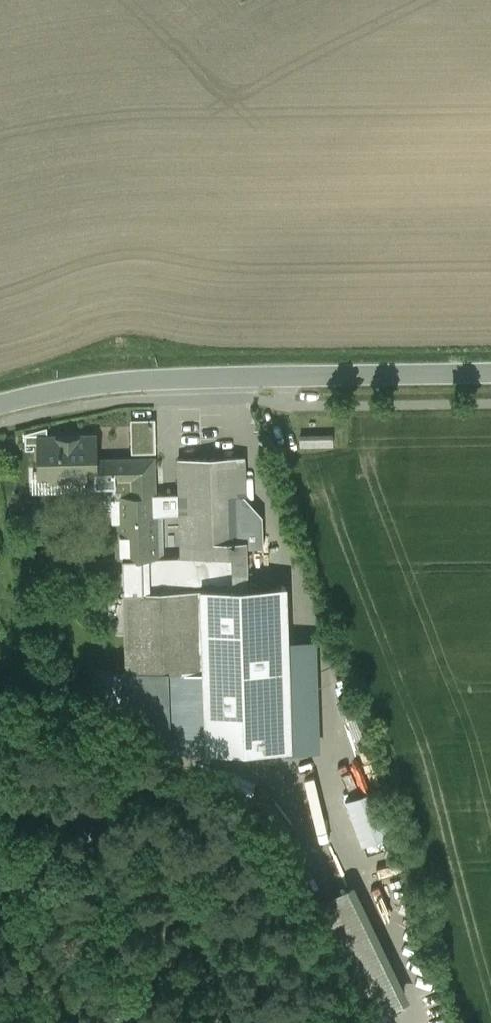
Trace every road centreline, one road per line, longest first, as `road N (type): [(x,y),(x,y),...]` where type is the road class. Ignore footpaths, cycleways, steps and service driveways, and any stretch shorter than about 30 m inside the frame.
road 1 (secondary): [(490,374),(131,380),(0,404)]

